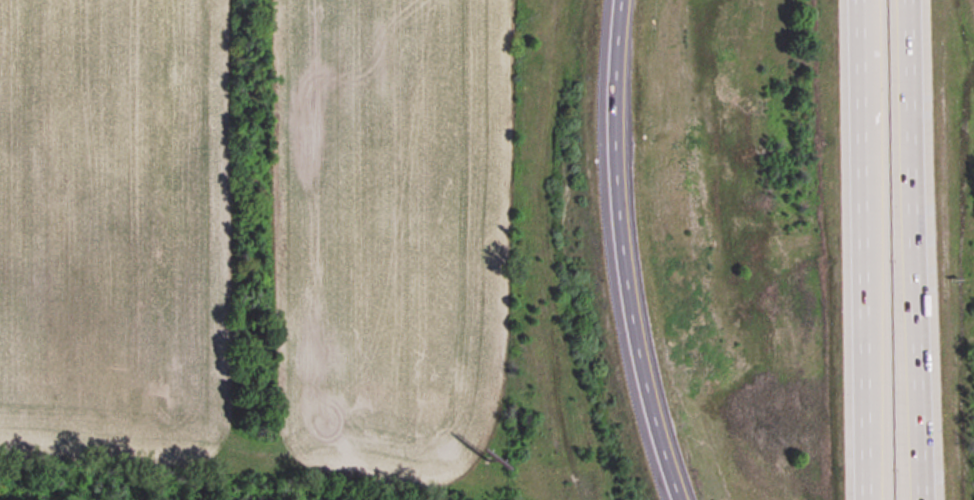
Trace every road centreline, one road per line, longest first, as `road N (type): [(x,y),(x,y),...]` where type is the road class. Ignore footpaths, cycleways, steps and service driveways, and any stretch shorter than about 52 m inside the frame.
road 1 (motorway): [(616,0),(609,92),(614,247),(630,348),(671,499)]
road 2 (motorway): [(921,499),(909,0)]
road 3 (motorway): [(862,0),(866,381)]

